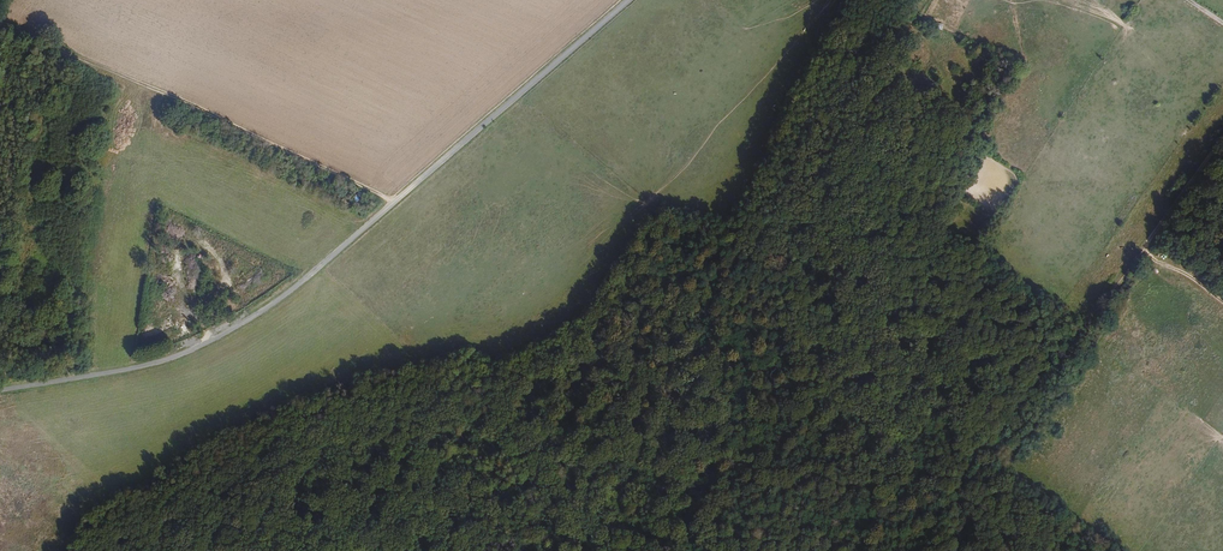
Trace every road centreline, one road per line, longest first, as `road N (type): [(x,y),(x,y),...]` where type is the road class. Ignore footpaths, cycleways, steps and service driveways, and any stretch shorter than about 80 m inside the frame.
road 1 (tertiary): [(629,0),(304,281),(227,333),(135,368),(0,390)]
road 2 (track): [(0,24),(193,99),(394,203)]
road 3 (track): [(1222,132),(979,467)]
road 4 (track): [(979,467),(1090,550)]

